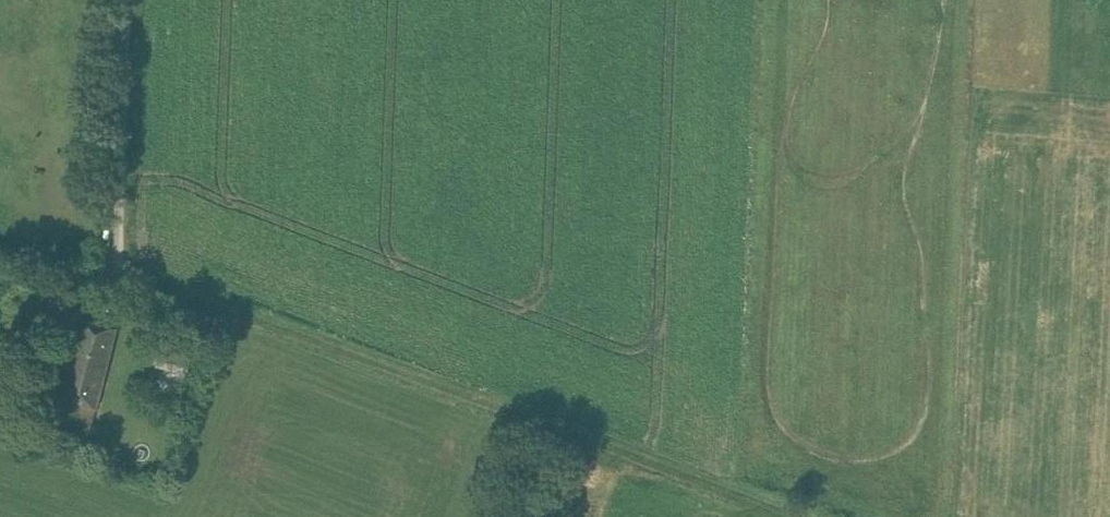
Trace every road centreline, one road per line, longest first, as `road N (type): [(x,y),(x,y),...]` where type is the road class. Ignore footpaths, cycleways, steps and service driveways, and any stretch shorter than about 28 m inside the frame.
road 1 (track): [(115,274),(797,516)]

